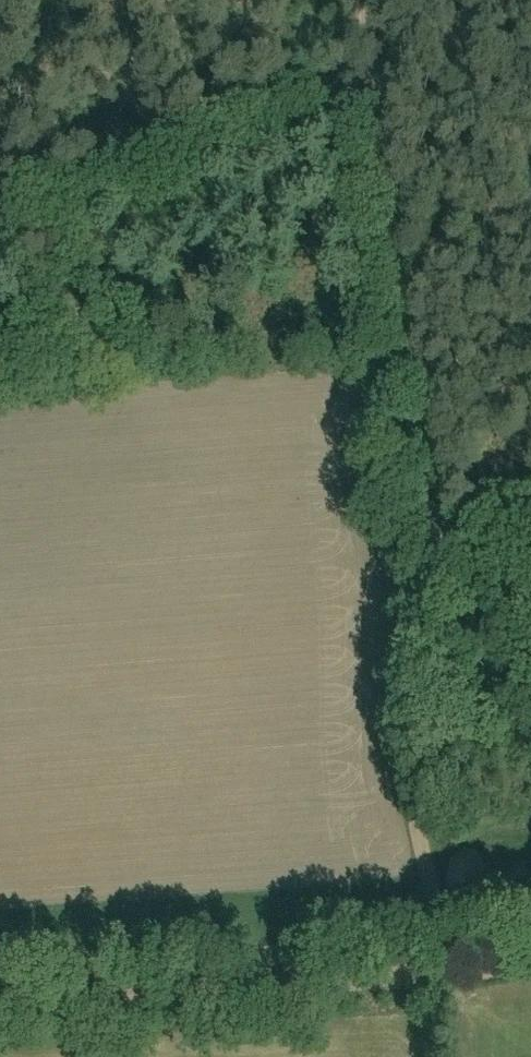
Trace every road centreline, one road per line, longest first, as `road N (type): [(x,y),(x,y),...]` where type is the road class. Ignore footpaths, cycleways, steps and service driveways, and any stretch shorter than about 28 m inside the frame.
road 1 (track): [(441,975),(429,493),(385,0)]
road 2 (track): [(0,1005),(530,962)]

